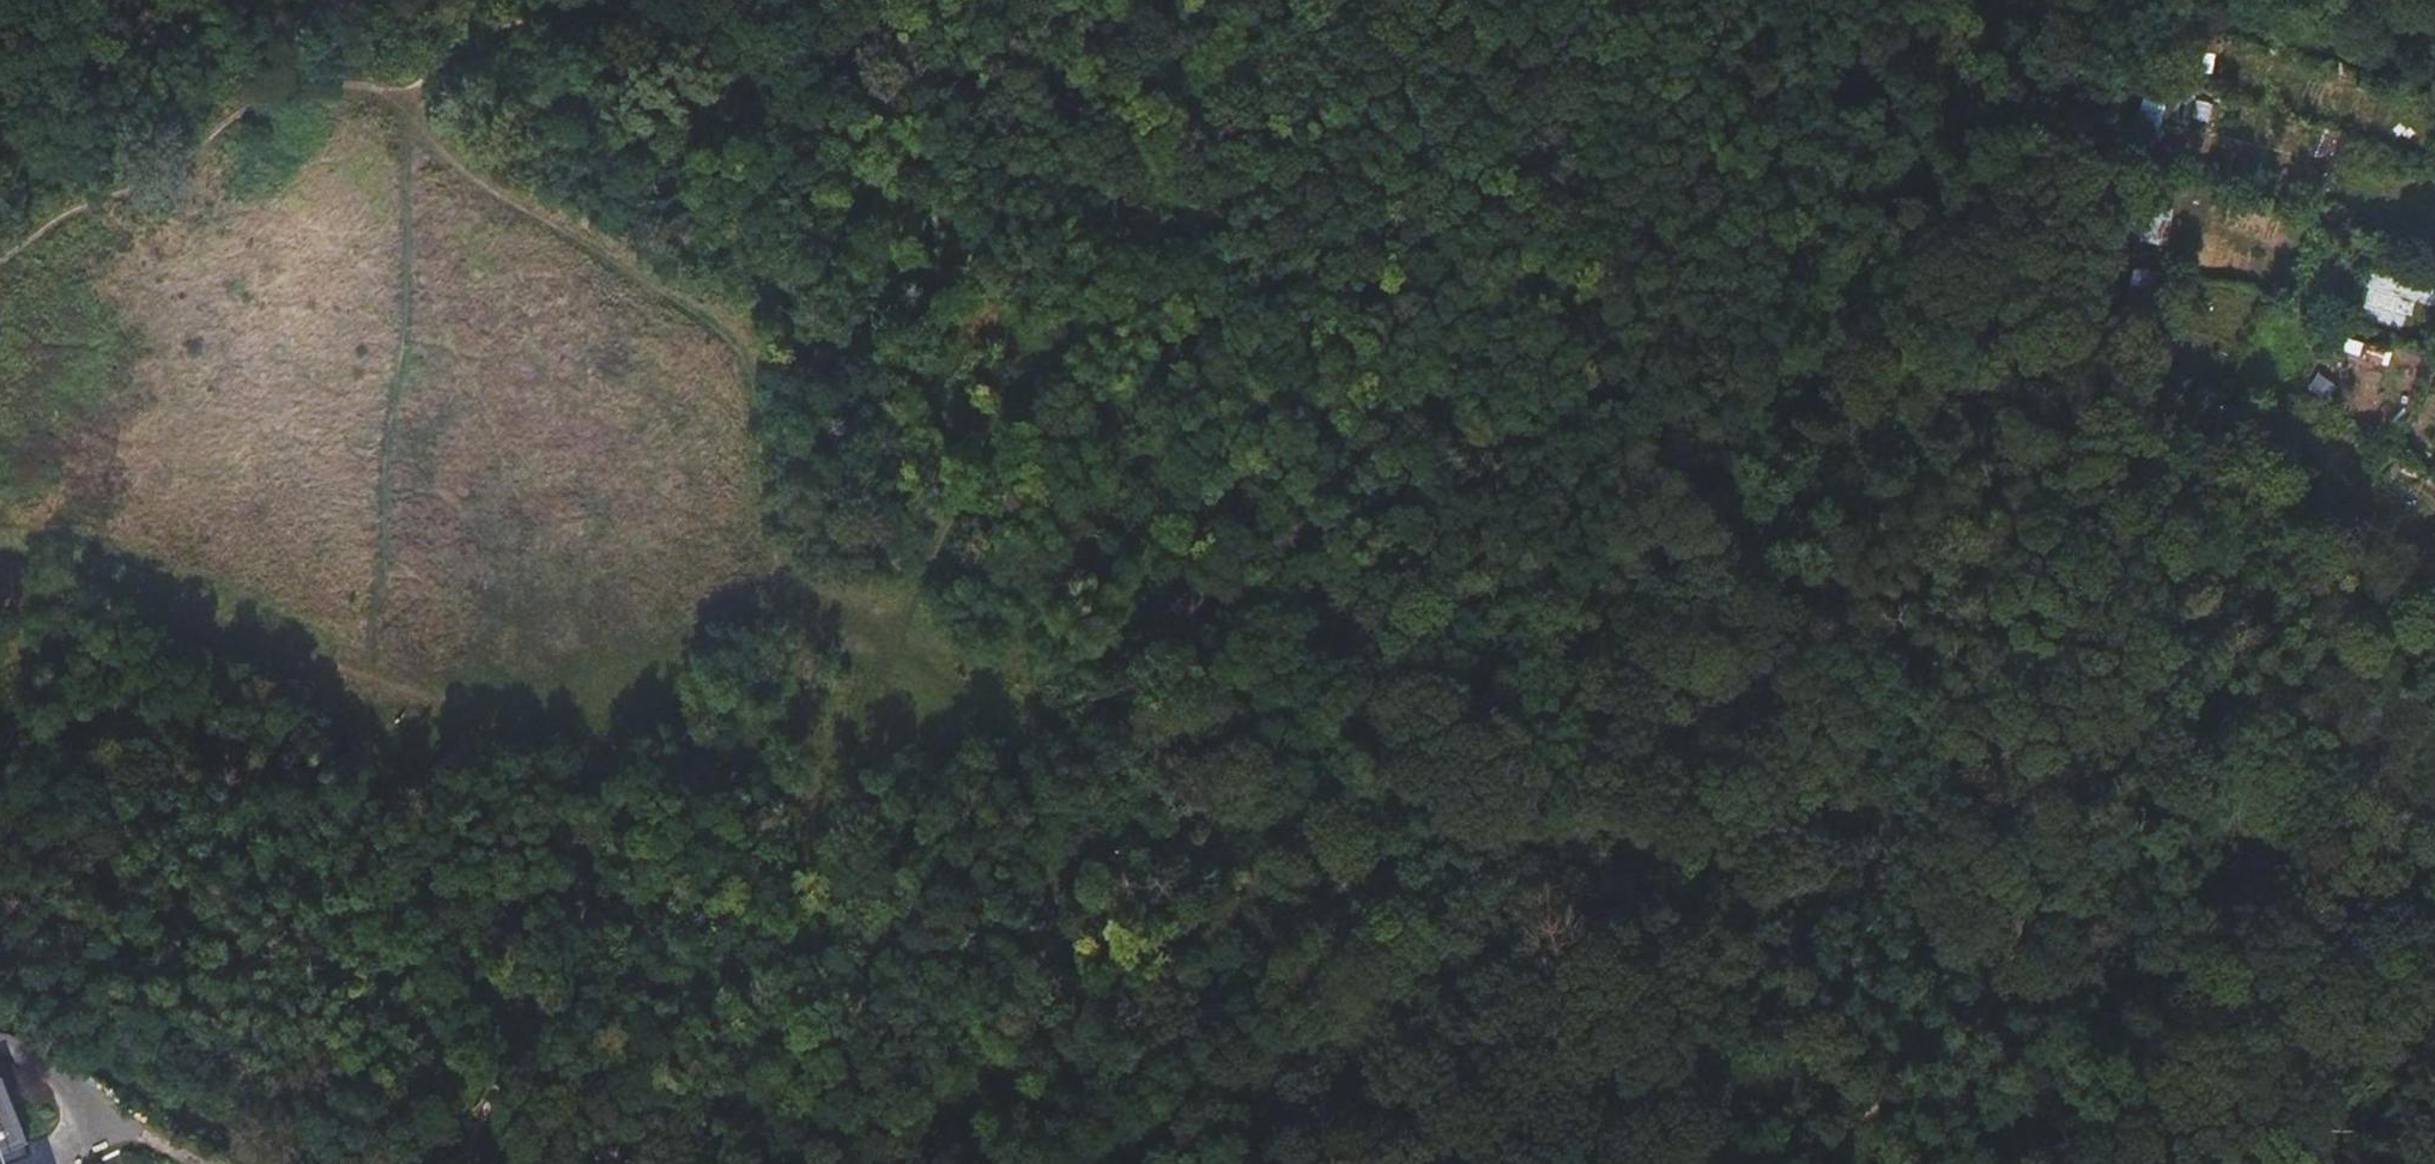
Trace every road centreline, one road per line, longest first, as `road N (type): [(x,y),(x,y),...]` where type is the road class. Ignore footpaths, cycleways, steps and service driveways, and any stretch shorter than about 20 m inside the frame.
road 1 (track): [(1703,1163),(1738,1129),(1845,1083),(2011,967),(2060,537)]
road 2 (track): [(2060,537),(2112,161),(2102,0)]

